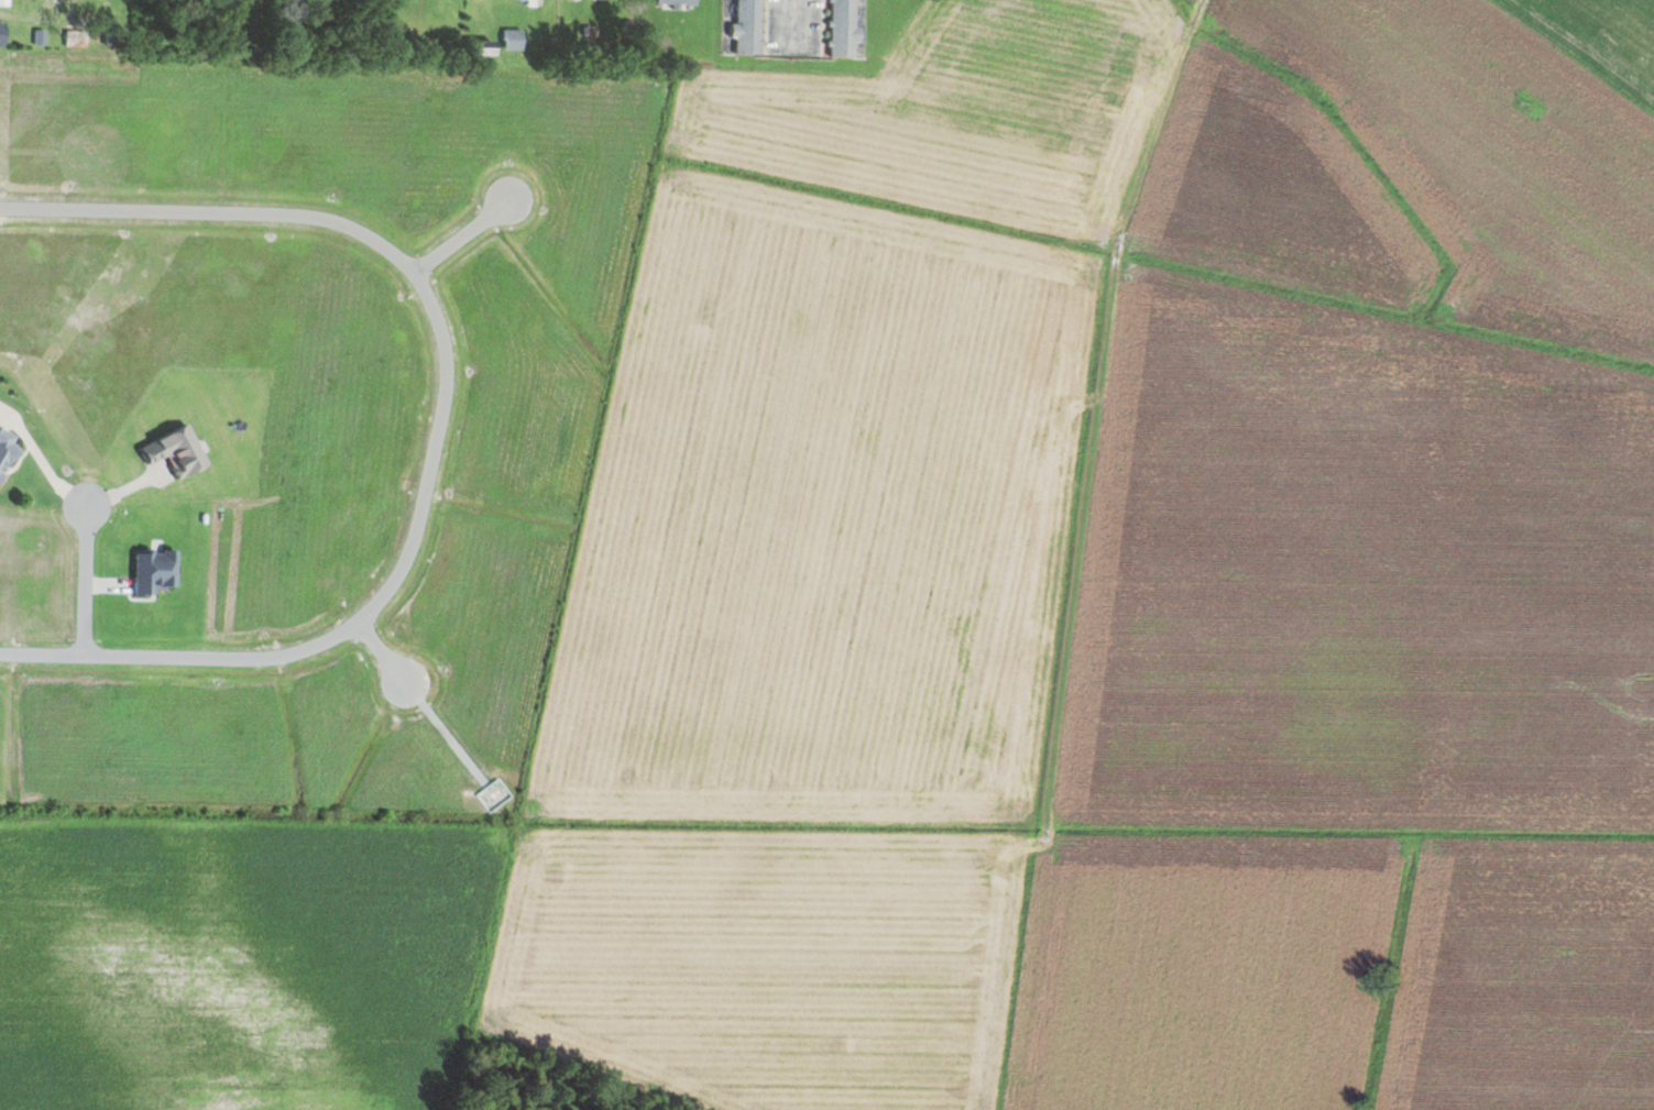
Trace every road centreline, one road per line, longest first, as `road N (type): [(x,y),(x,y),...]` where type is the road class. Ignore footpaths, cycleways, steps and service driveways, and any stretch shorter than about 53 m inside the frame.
road 1 (residential): [(0,657),(262,662),(336,642),(387,600),(413,557),(452,374),(432,299),(402,262),(354,229),(313,218),(0,209)]
road 2 (residential): [(88,659),(86,501)]
road 3 (residential): [(417,278),(515,196)]

